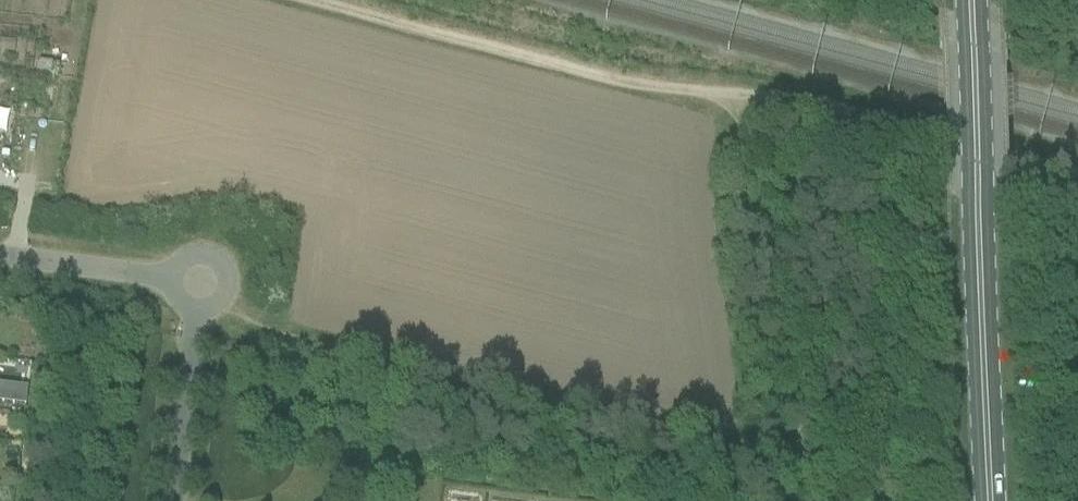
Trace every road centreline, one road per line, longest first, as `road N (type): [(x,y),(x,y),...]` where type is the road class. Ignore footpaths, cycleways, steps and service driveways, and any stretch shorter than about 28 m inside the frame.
road 1 (primary): [(989,500),(969,0)]
road 2 (track): [(376,0),(755,96)]
road 3 (track): [(1077,179),(911,124),(755,96)]
road 4 (residential): [(192,275),(0,253)]

